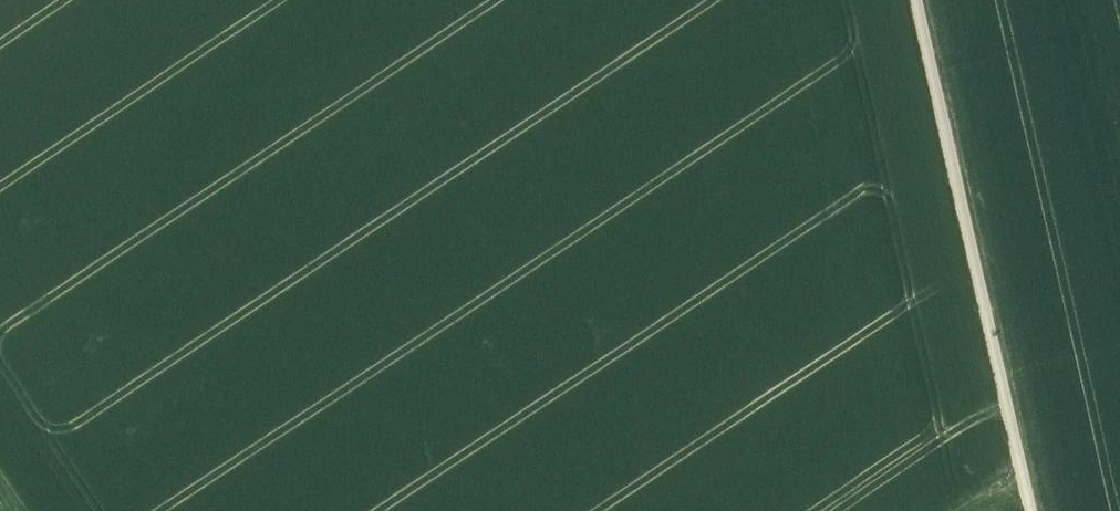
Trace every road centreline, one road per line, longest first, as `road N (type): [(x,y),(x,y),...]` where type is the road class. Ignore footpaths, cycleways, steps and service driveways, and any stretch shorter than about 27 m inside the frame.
road 1 (track): [(1033,510),(916,0)]

